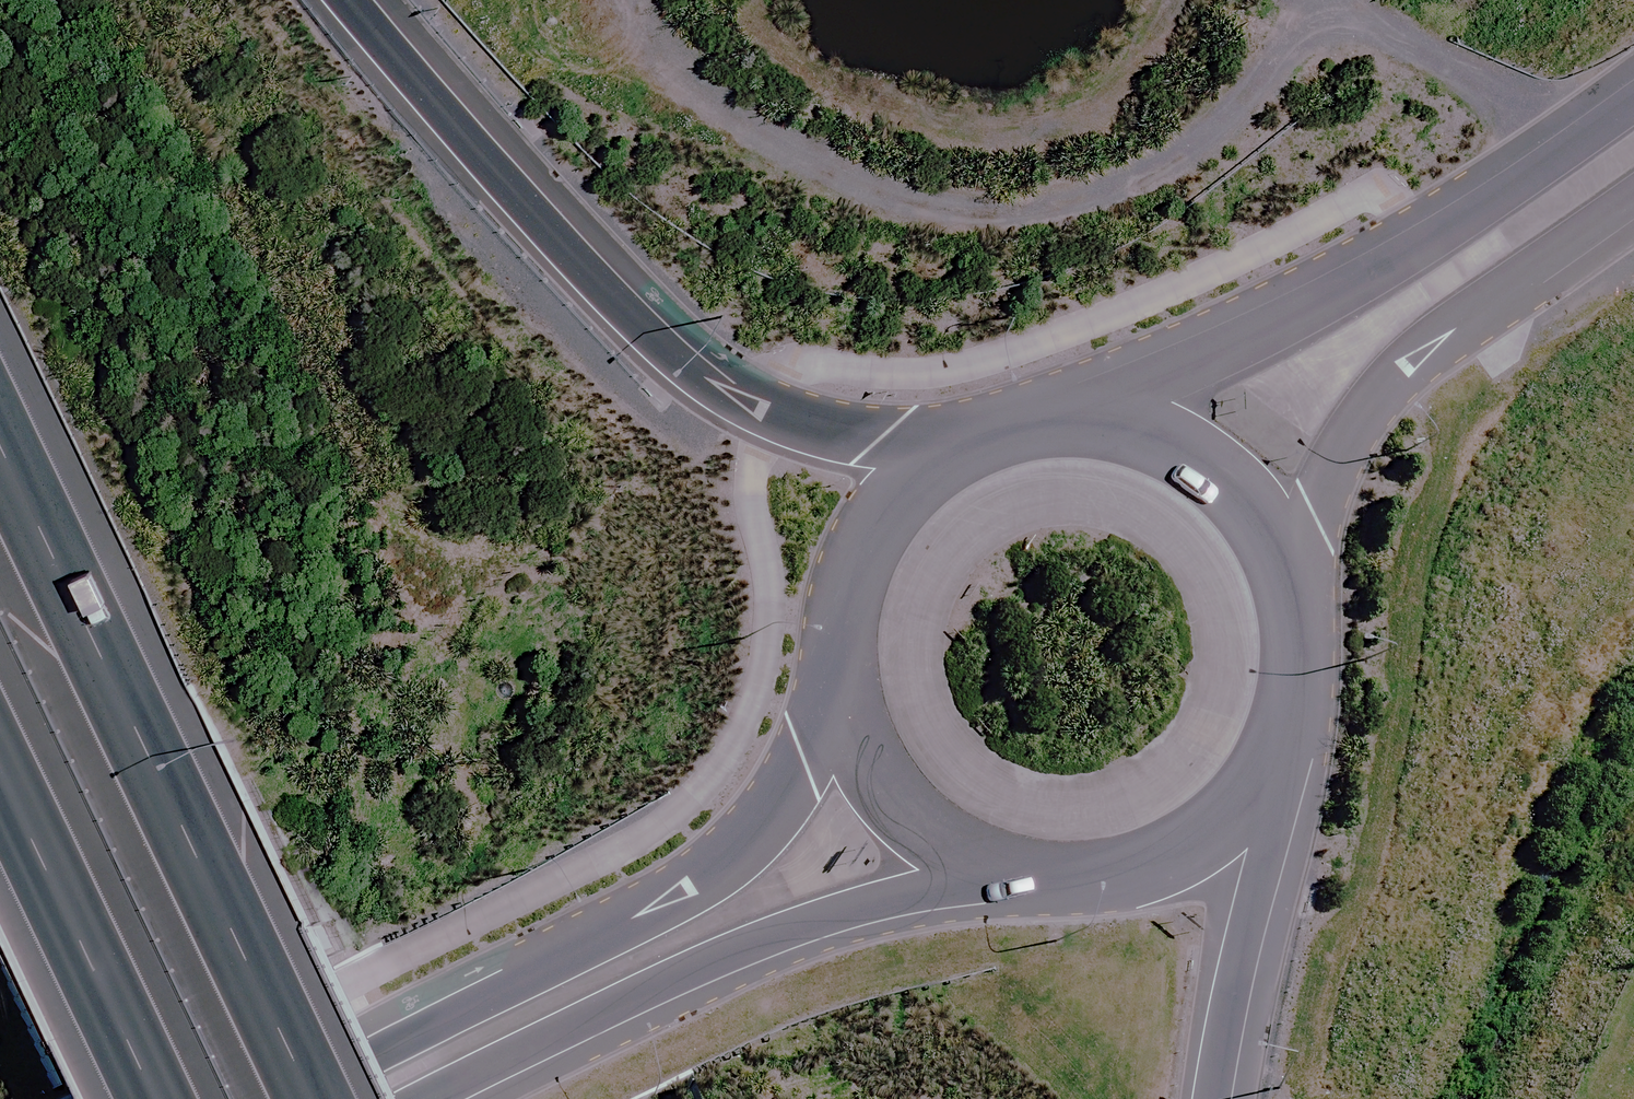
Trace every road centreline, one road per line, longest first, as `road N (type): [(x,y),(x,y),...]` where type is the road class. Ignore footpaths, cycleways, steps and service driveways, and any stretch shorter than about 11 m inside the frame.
road 1 (track): [(1585,129),(1311,1),(1228,111),(1138,187),(935,220),(768,169),(618,23),(614,0)]
road 2 (motorway): [(333,0),(590,275),(706,371),(823,429),(1001,446)]
road 3 (secondary): [(253,1098),(683,891),(748,835),(807,760),(865,604)]
road 4 (motorway): [(0,454),(322,1098)]
road 5 (secondary): [(1042,877),(863,901),(602,1011),(432,1098)]
road 6 (unclassified): [(1078,430),(1203,374),(1419,243),(1633,94)]
road 7 (unclassified): [(1633,197),(1448,331),(1377,402),(1327,500),(1308,621)]
road 8 (motorway): [(165,1098),(0,764)]
road 9 (secondary): [(1042,877),(961,844),(903,790),(868,720),(860,682),(865,604)]
road 10 (secondary): [(1078,430),(1131,435),(1204,464),(1248,499),(1291,564),(1308,621)]
road 11 (motorway): [(1263,789),(1213,1098)]
road 12 (secondary): [(1263,789),(1231,828),(1163,867),(1120,878),(1042,877)]
road 13 (secondary): [(865,604),(904,520),(941,478),(1001,446)]
road 14 (secondary): [(1308,621),(1307,699),(1281,767),(1263,789)]

